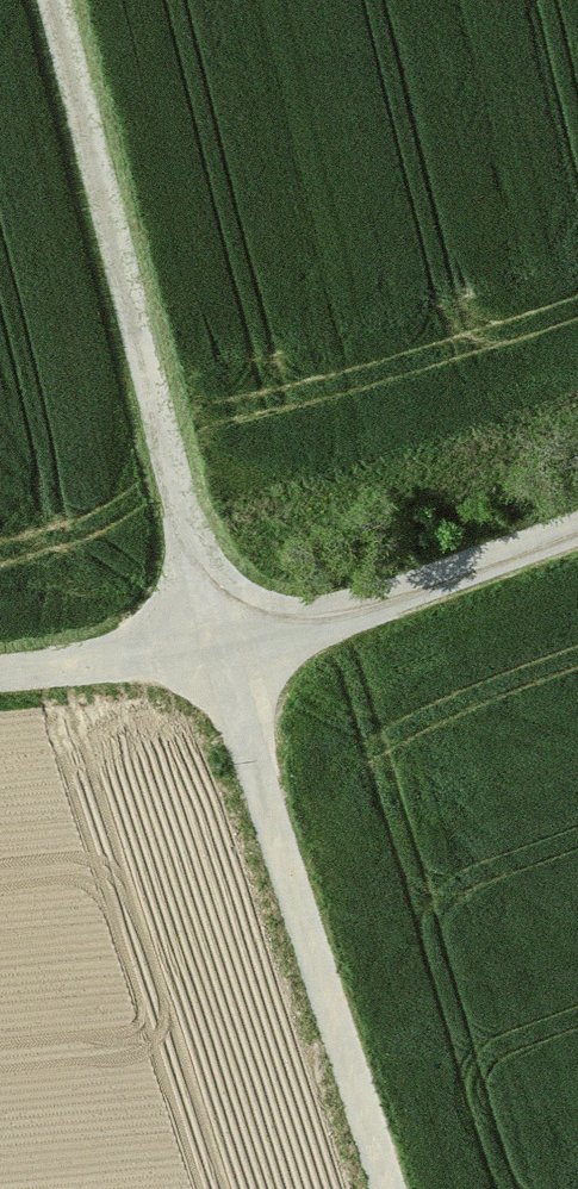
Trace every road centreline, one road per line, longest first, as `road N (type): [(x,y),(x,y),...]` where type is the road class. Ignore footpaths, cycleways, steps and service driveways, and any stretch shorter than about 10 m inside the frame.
road 1 (track): [(388,1188),(218,650),(53,0)]
road 2 (unclassified): [(218,650),(329,620),(577,527)]
road 3 (unclassified): [(218,650),(0,673)]

